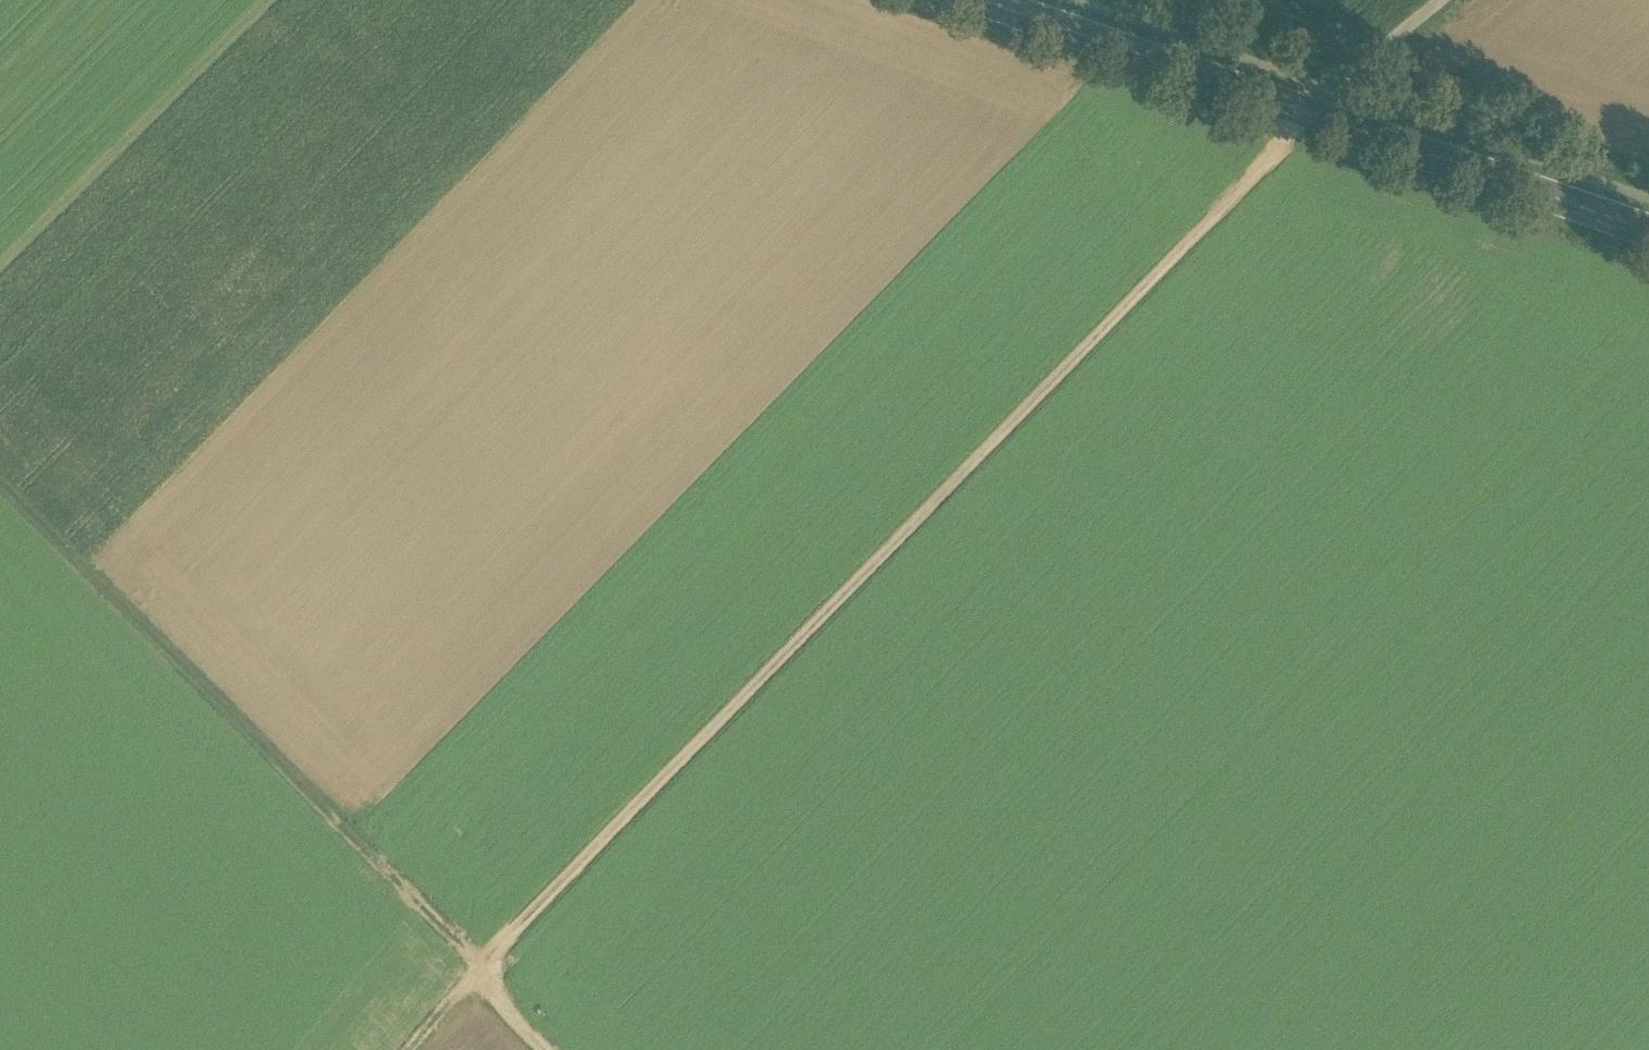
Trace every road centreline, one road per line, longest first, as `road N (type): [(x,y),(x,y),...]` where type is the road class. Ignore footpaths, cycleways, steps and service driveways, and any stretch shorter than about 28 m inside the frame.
road 1 (track): [(477,973),(1261,168),(1305,111),(1438,0)]
road 2 (tertiary): [(1648,233),(984,0)]
road 3 (track): [(0,482),(477,973)]

